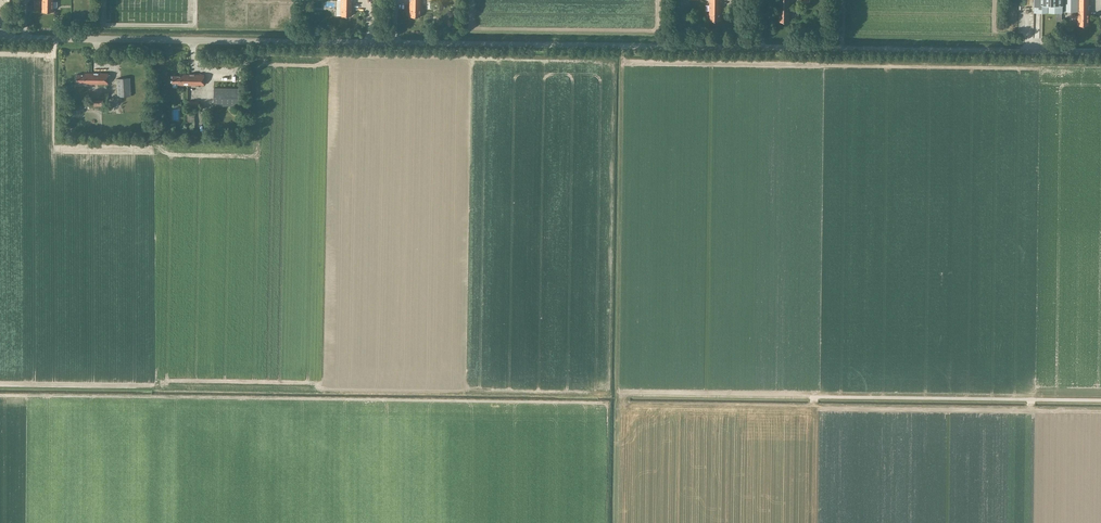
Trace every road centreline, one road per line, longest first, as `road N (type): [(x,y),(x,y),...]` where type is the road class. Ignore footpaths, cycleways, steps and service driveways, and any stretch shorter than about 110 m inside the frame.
road 1 (unclassified): [(1100,52),(0,38)]

